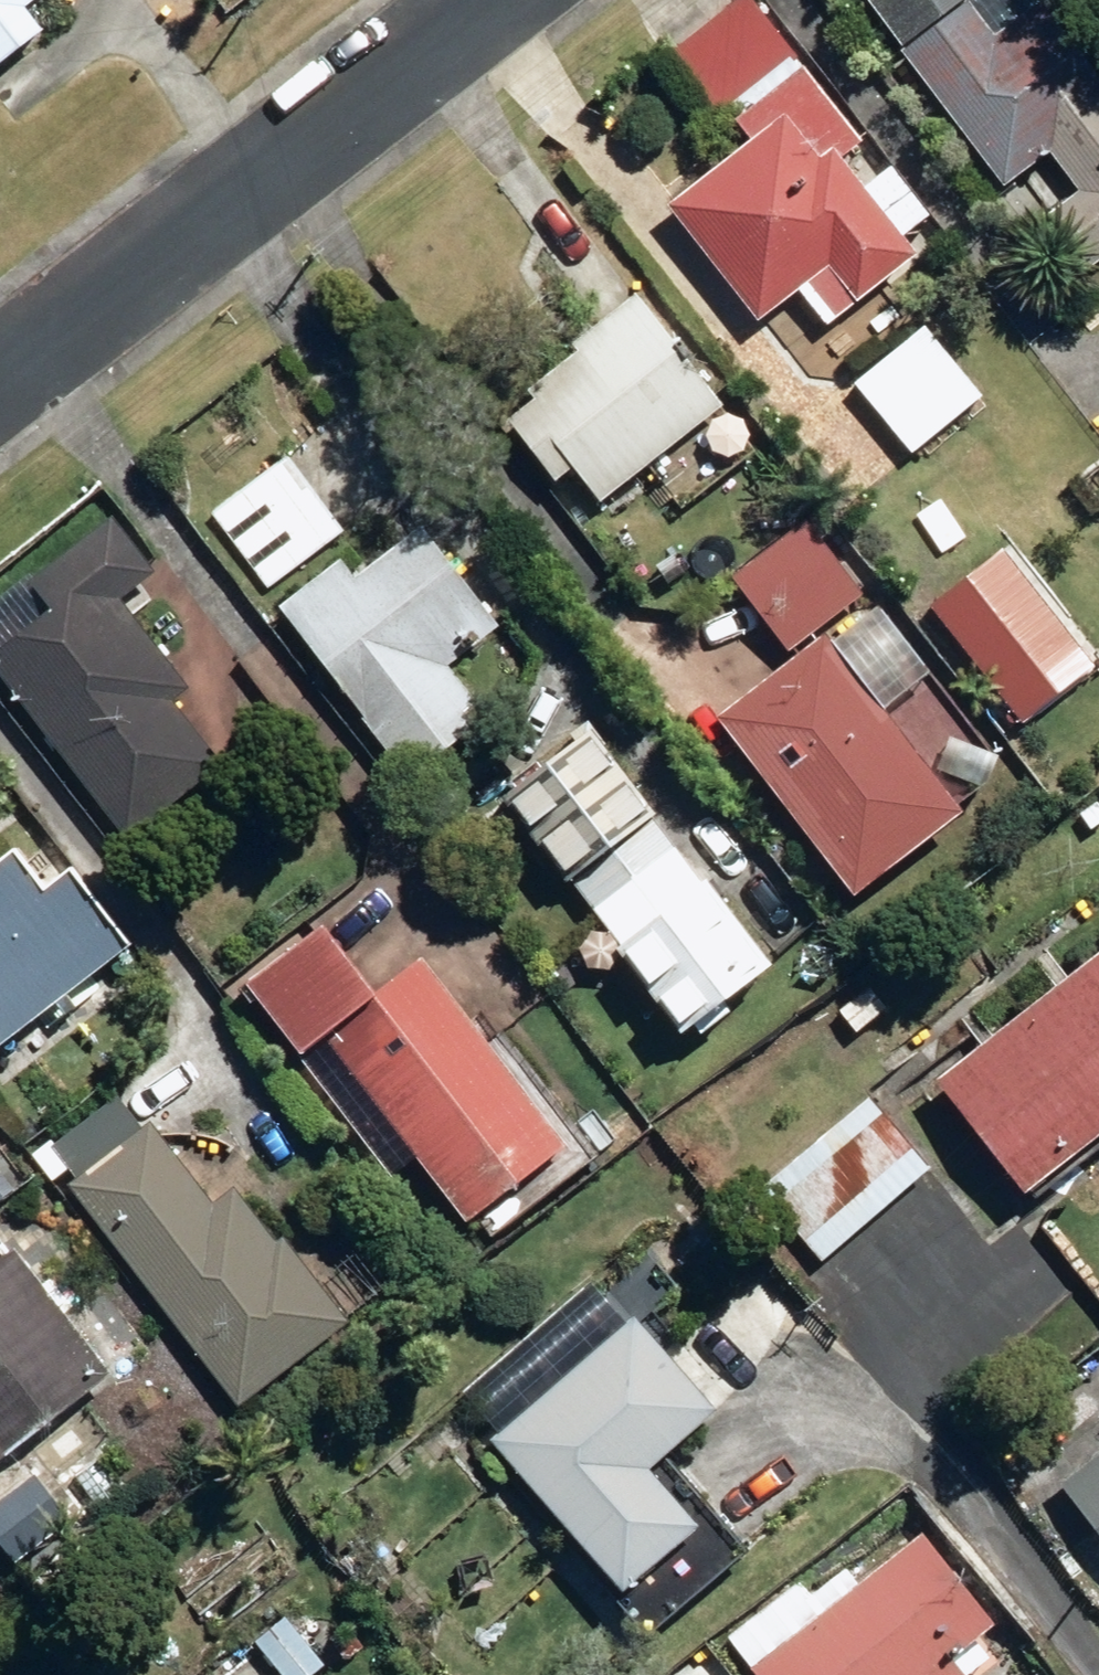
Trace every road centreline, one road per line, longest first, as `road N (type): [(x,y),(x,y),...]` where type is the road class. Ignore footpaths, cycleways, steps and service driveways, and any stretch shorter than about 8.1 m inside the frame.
road 1 (residential): [(0,381),(492,0)]

